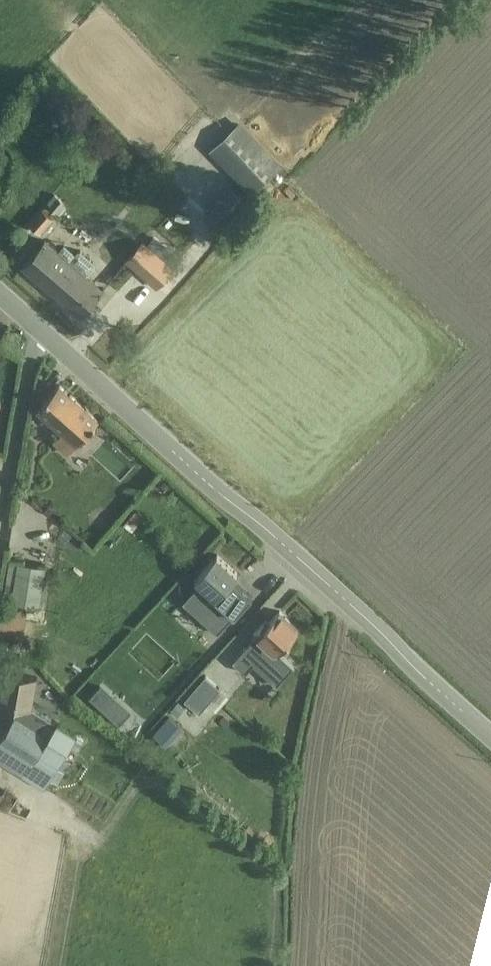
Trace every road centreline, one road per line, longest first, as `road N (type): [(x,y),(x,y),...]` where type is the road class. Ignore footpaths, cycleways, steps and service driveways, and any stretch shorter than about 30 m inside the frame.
road 1 (unclassified): [(0,296),(490,736)]

